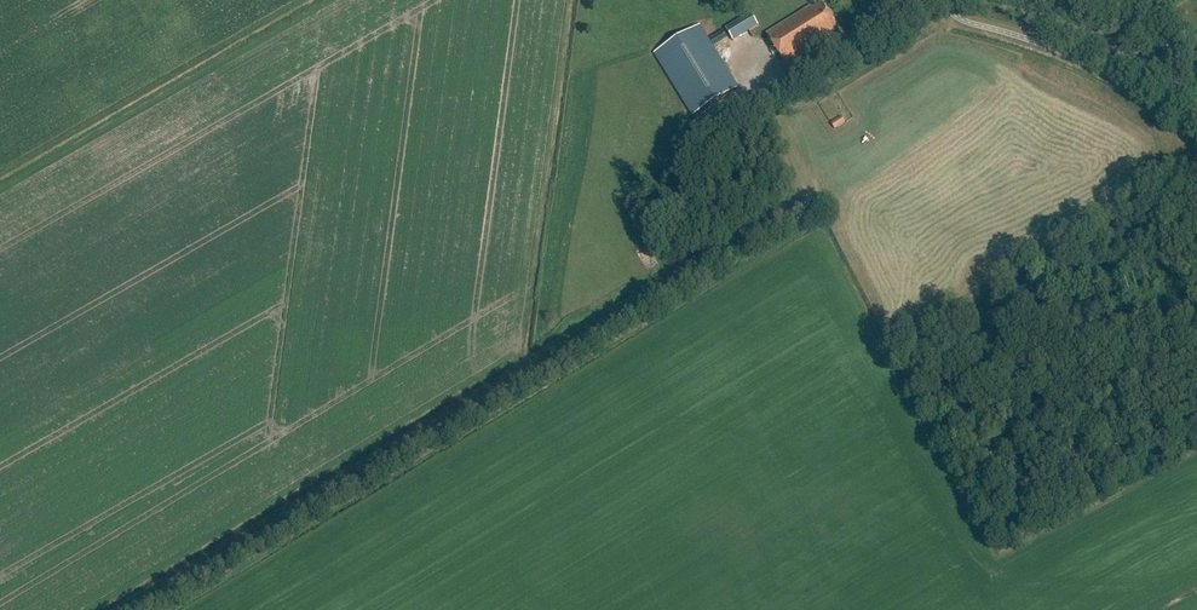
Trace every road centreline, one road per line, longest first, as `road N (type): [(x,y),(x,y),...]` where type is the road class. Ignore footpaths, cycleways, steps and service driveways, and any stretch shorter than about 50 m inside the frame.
road 1 (track): [(137,609),(789,214),(797,201),(793,121),(807,102),(949,13)]
road 2 (secondary): [(1196,97),(1080,26),(988,0)]

